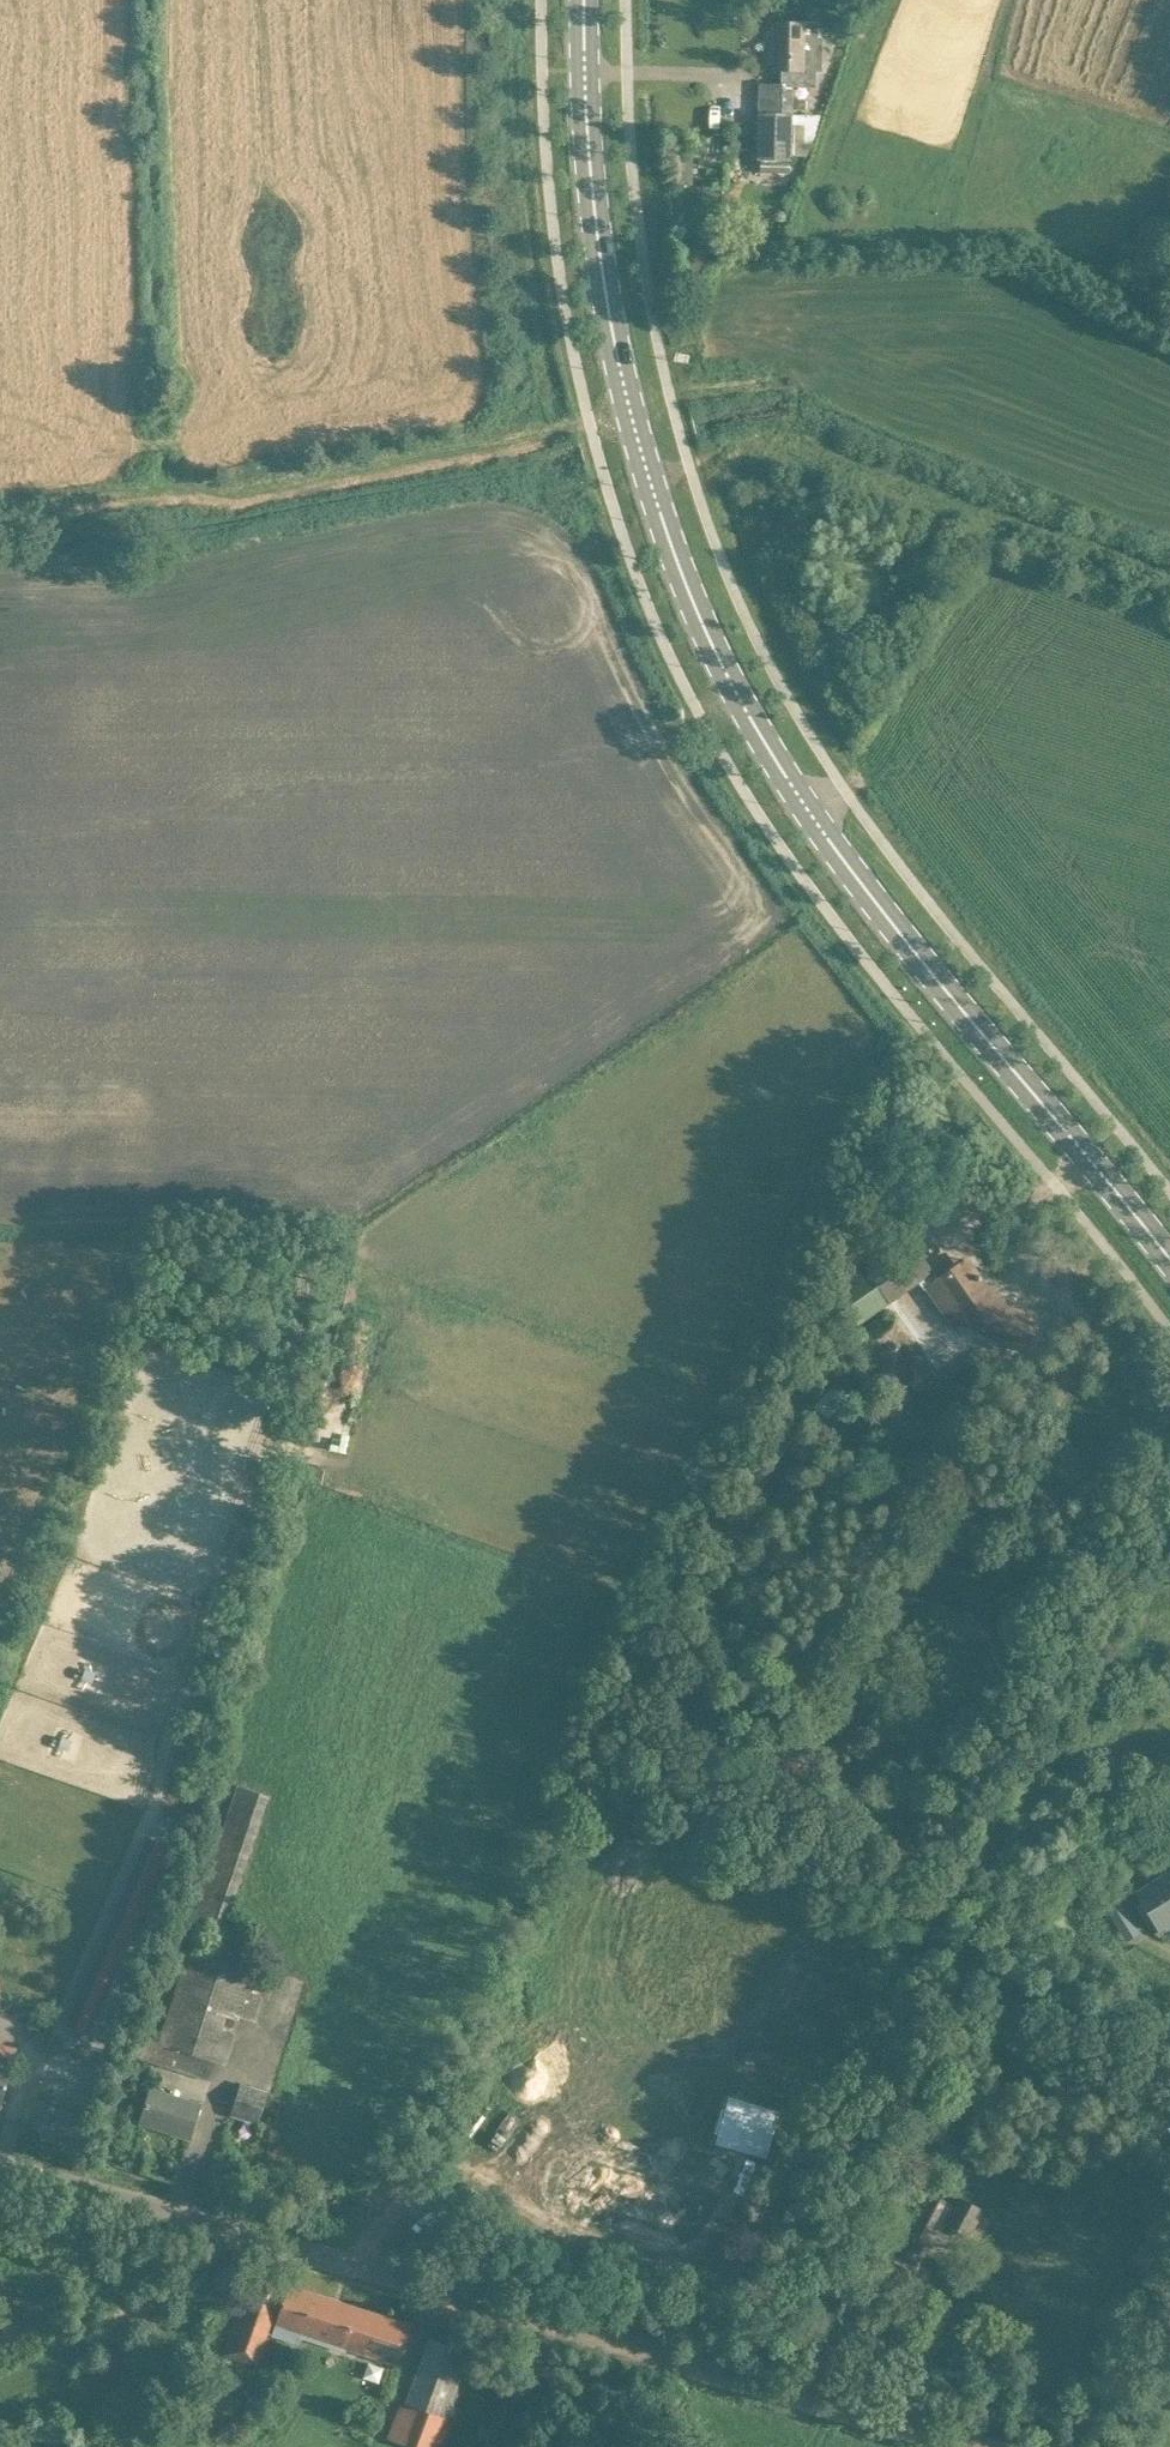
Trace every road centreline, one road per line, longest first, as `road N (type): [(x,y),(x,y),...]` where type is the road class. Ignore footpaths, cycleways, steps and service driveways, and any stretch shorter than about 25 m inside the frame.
road 1 (secondary): [(1169,1260),(853,873),(714,649),(671,545),(617,353),(589,158),(584,0)]
road 2 (unclassified): [(981,2446),(0,2166)]

